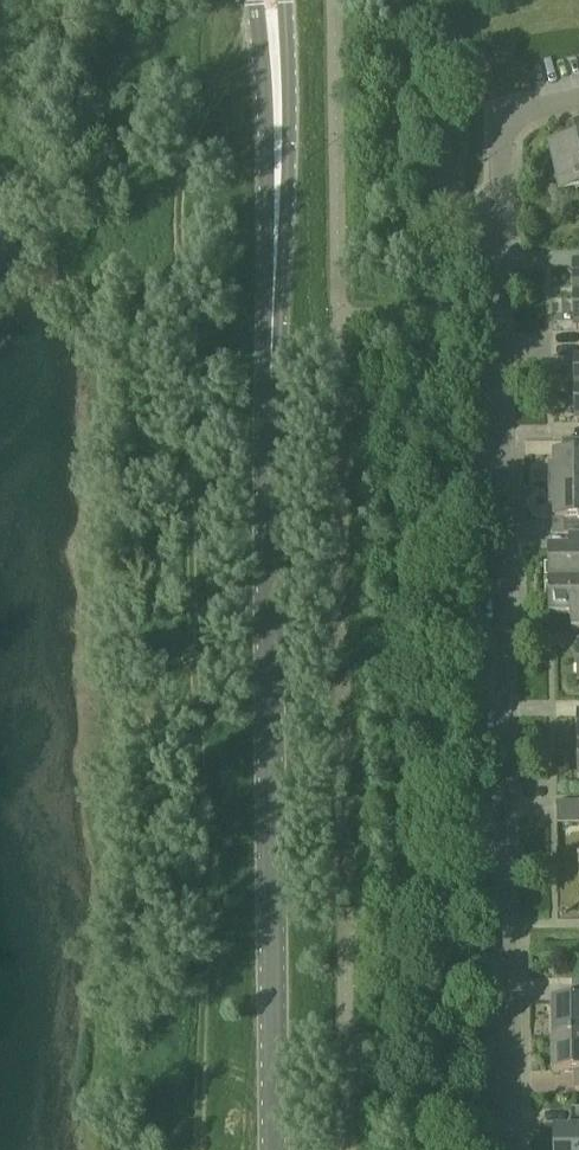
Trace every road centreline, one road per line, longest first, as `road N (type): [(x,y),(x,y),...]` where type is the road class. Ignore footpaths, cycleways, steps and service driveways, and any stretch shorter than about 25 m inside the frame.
road 1 (residential): [(511,1149),(502,136),(520,113),(578,99)]
road 2 (secondary): [(275,1149),(269,469),(278,111)]

